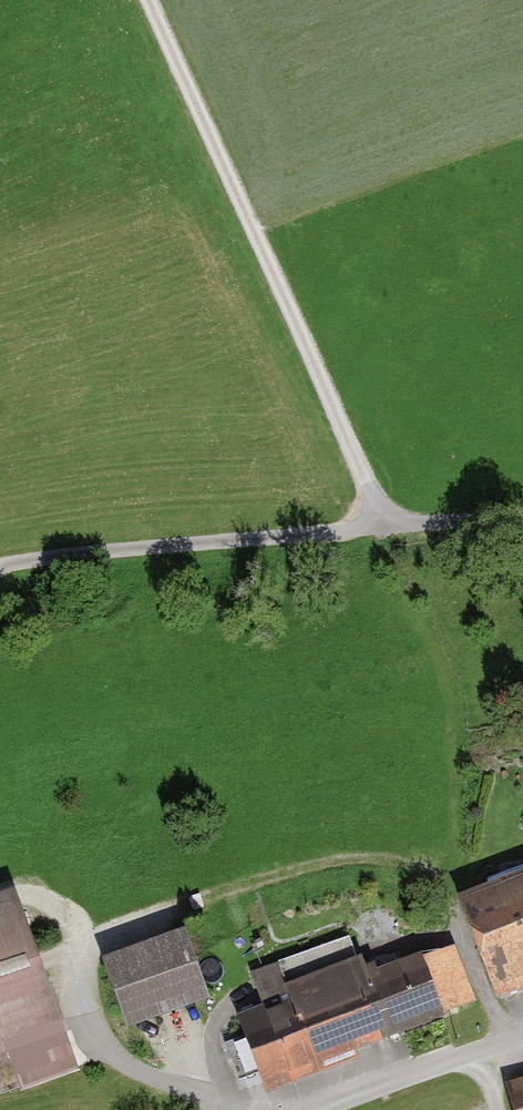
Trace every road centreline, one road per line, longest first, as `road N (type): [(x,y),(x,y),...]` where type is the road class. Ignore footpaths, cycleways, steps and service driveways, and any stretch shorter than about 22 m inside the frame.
road 1 (track): [(149,0),(387,521)]
road 2 (track): [(522,513),(0,563)]
road 3 (unclassified): [(323,1109),(522,1035)]

